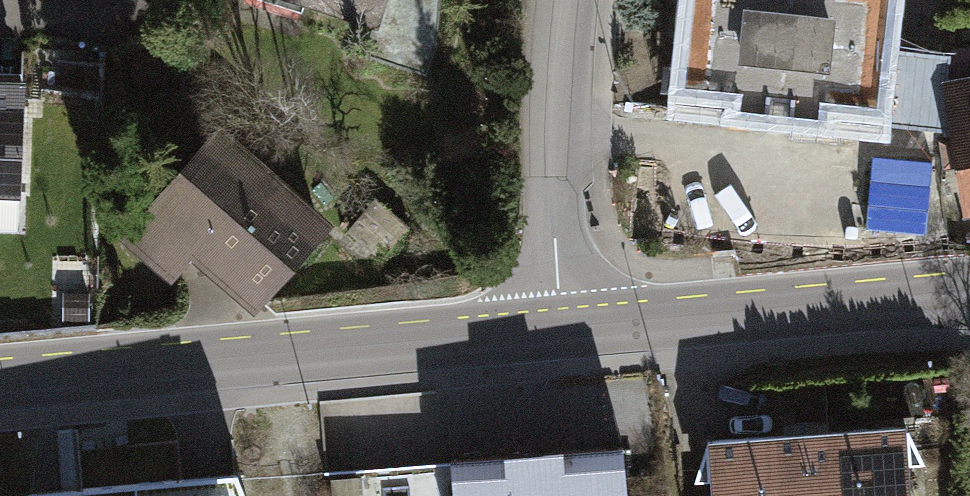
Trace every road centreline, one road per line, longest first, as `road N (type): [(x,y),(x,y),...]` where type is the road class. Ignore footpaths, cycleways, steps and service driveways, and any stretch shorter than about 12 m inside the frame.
road 1 (secondary): [(561,327),(0,376)]
road 2 (secondary): [(969,289),(561,327)]
road 3 (residential): [(561,327),(554,195),(565,0)]

